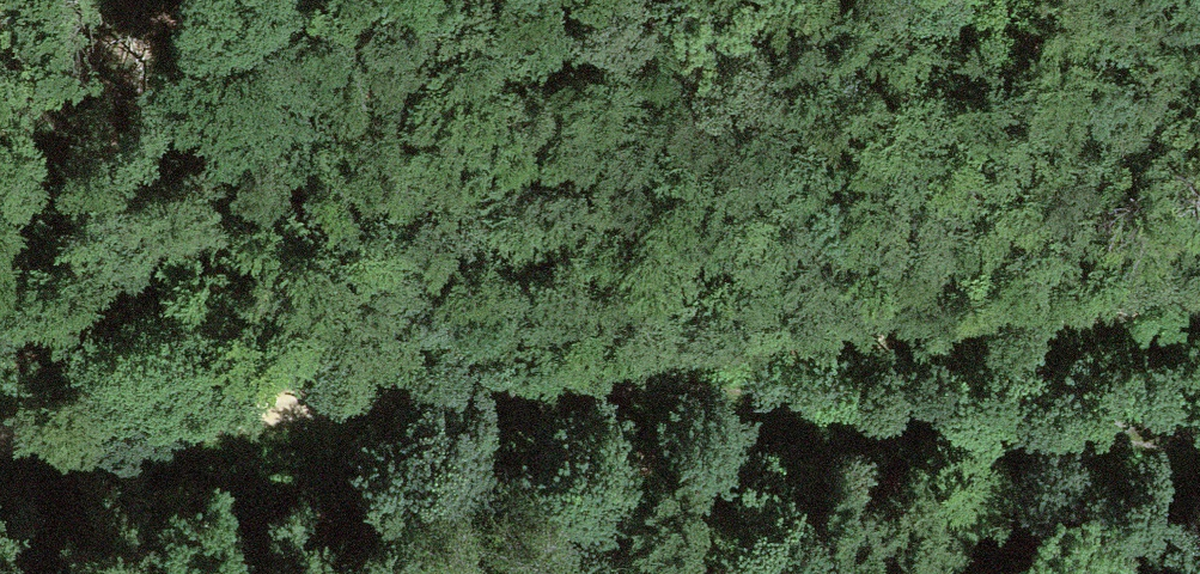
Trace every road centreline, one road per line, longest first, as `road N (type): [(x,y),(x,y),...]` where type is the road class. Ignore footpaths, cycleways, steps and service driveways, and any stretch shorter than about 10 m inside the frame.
road 1 (track): [(0,448),(683,344),(1199,313)]
road 2 (track): [(683,344),(1199,452)]
road 3 (track): [(246,411),(0,254)]

